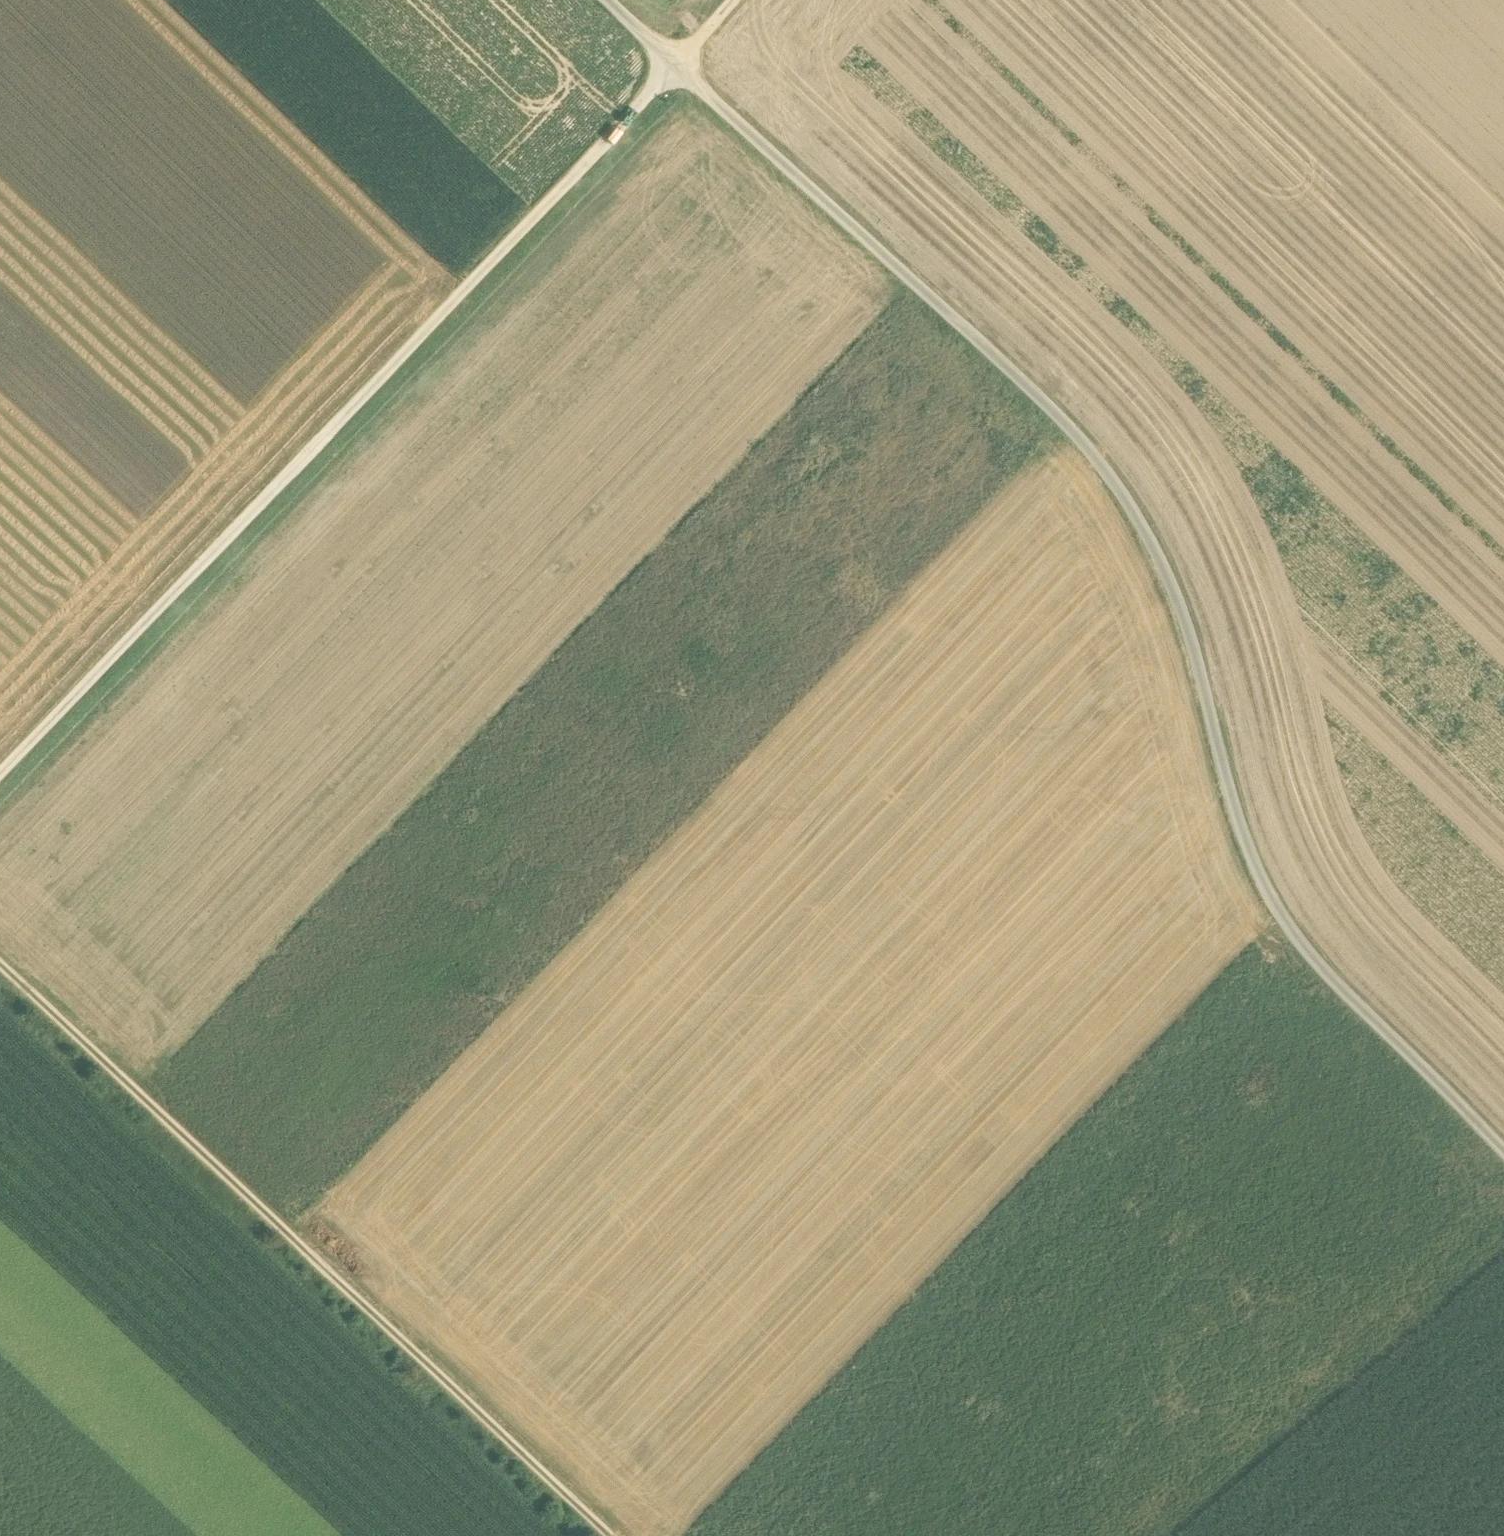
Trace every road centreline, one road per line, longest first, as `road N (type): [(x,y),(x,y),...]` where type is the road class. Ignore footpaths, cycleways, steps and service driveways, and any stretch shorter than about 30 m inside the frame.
road 1 (unclassified): [(1503,1153),(1340,993),(1274,903),(1256,865),(1182,602),(1123,496),(1047,405),(606,0)]
road 2 (track): [(0,772),(675,66)]
road 3 (track): [(0,963),(610,1535)]

